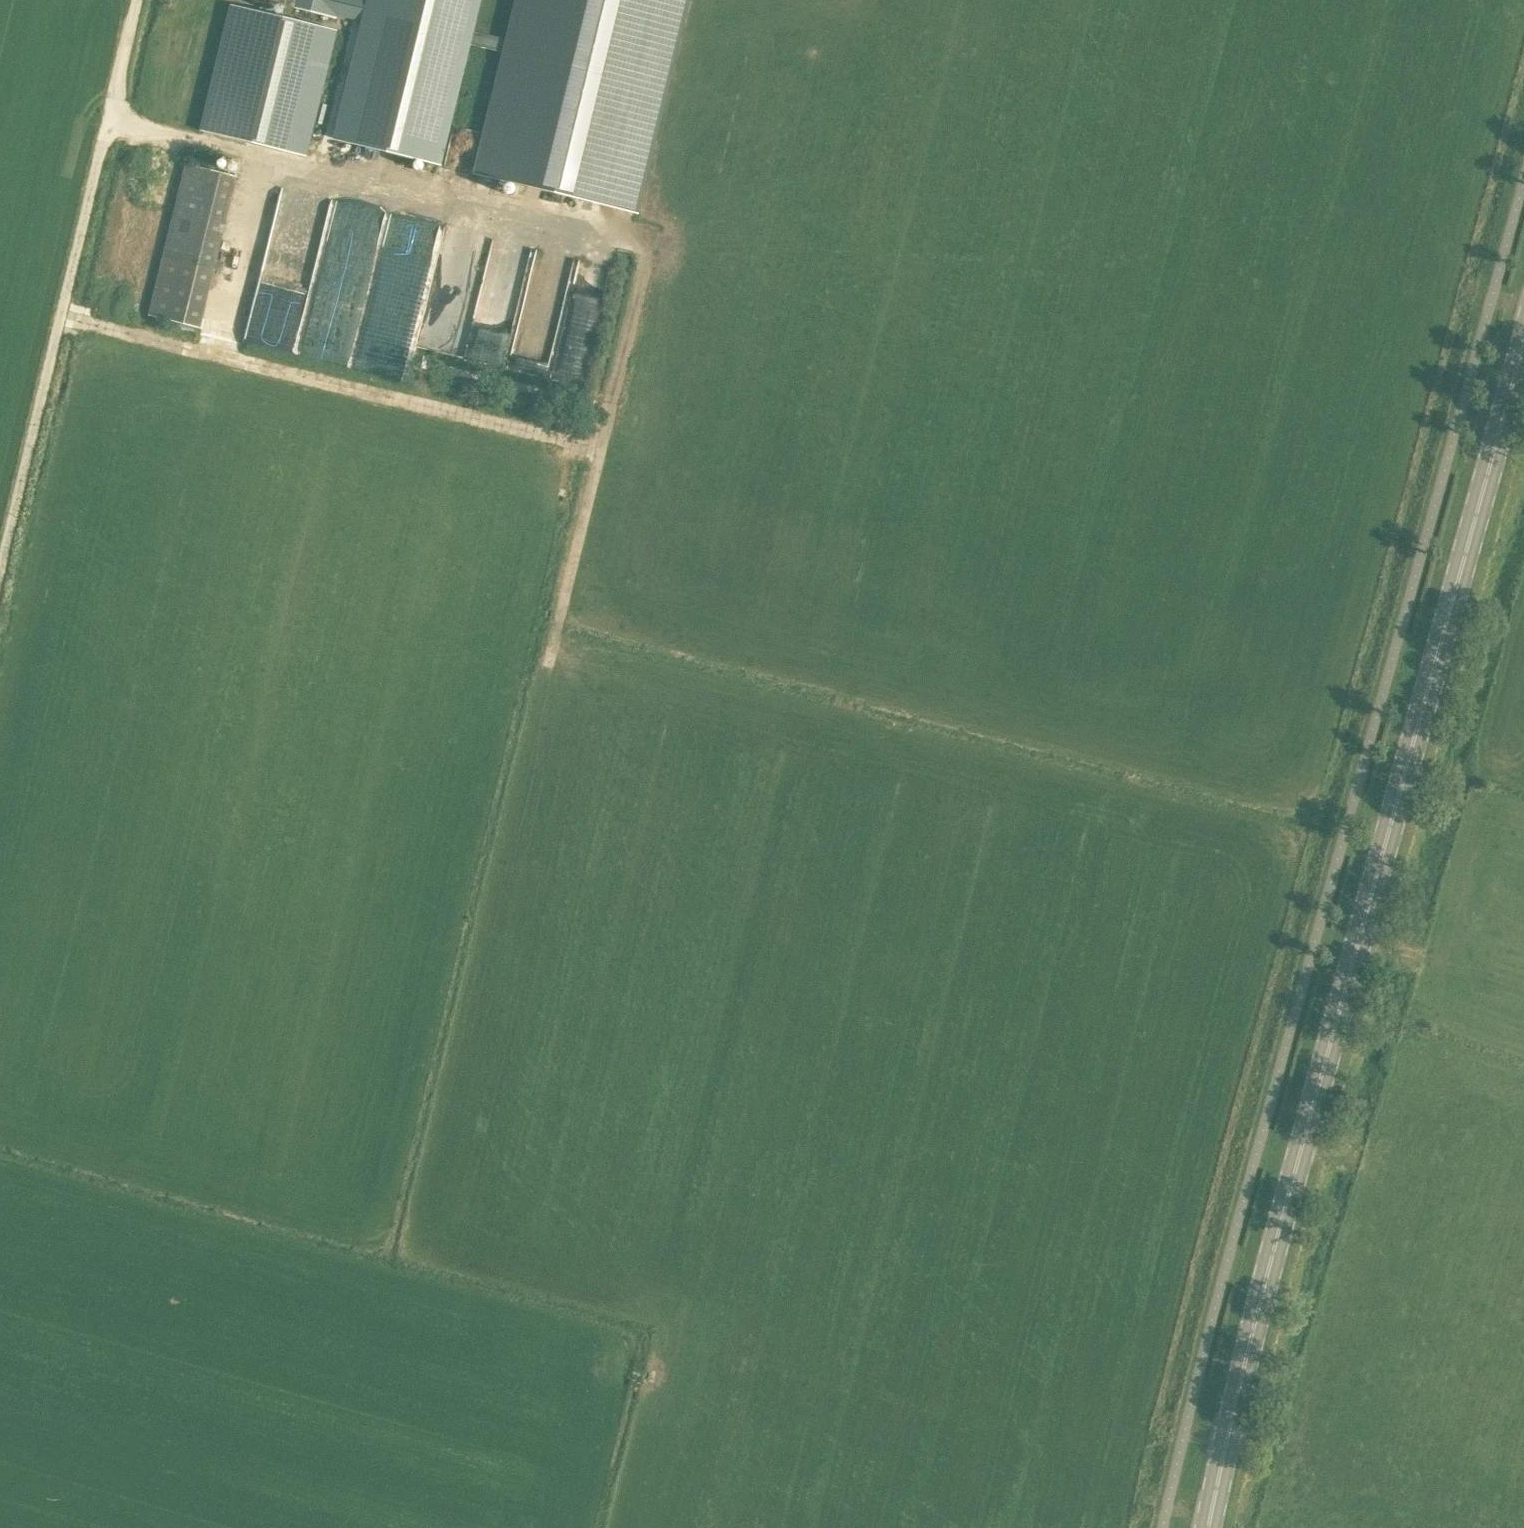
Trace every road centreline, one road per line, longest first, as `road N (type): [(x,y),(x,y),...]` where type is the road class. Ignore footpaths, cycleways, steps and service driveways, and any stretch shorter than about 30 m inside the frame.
road 1 (primary): [(1208,1527),(1233,1401),(1523,340)]
road 2 (unclassified): [(0,581),(141,0)]

